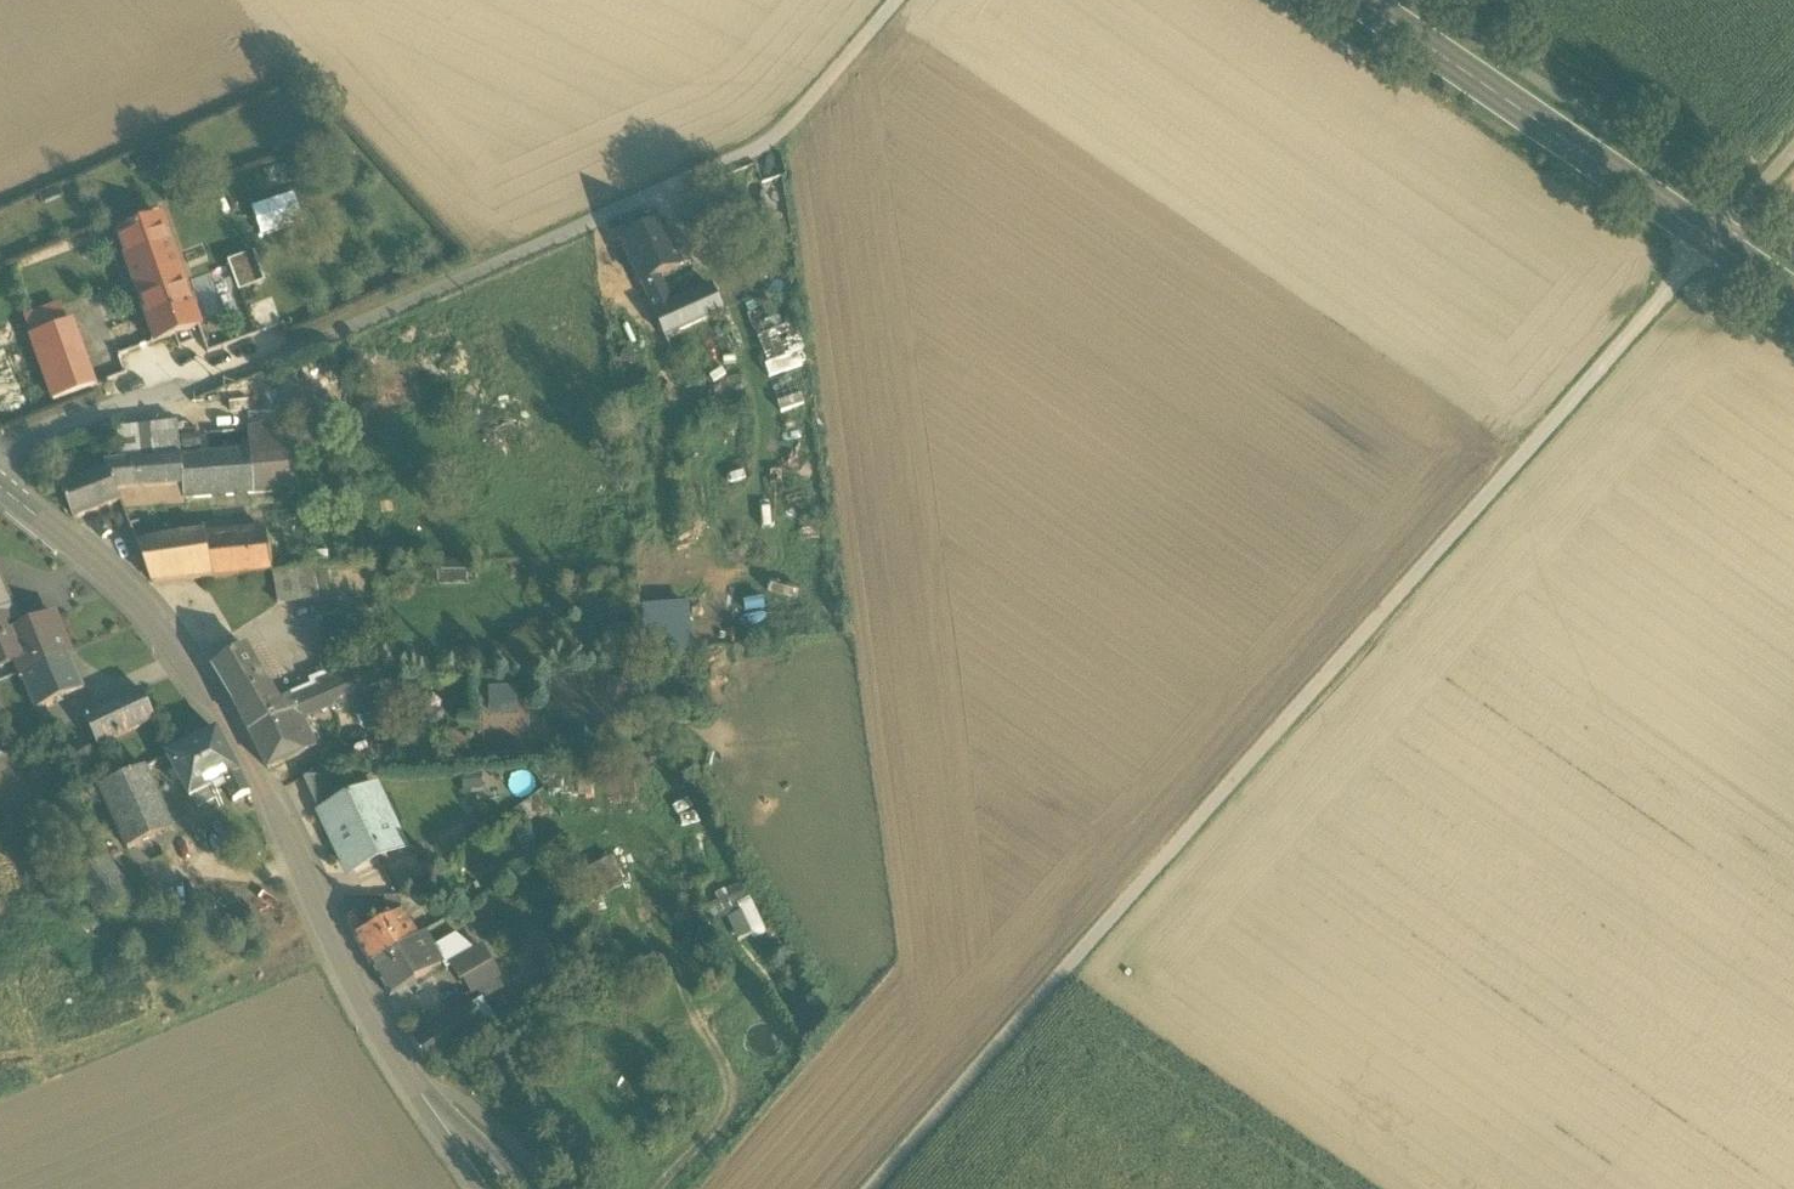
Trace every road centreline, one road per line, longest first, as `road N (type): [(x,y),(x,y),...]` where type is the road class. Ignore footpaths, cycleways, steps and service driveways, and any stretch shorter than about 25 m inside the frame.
road 1 (track): [(1793,152),(870,1188)]
road 2 (unclassified): [(0,454),(112,406),(178,393),(326,336),(746,152),(790,122),(897,0)]
road 3 (tertiary): [(0,487),(142,607),(211,699),(371,1019),(491,1188)]
road 4 (tertiary): [(1793,300),(1355,0)]

